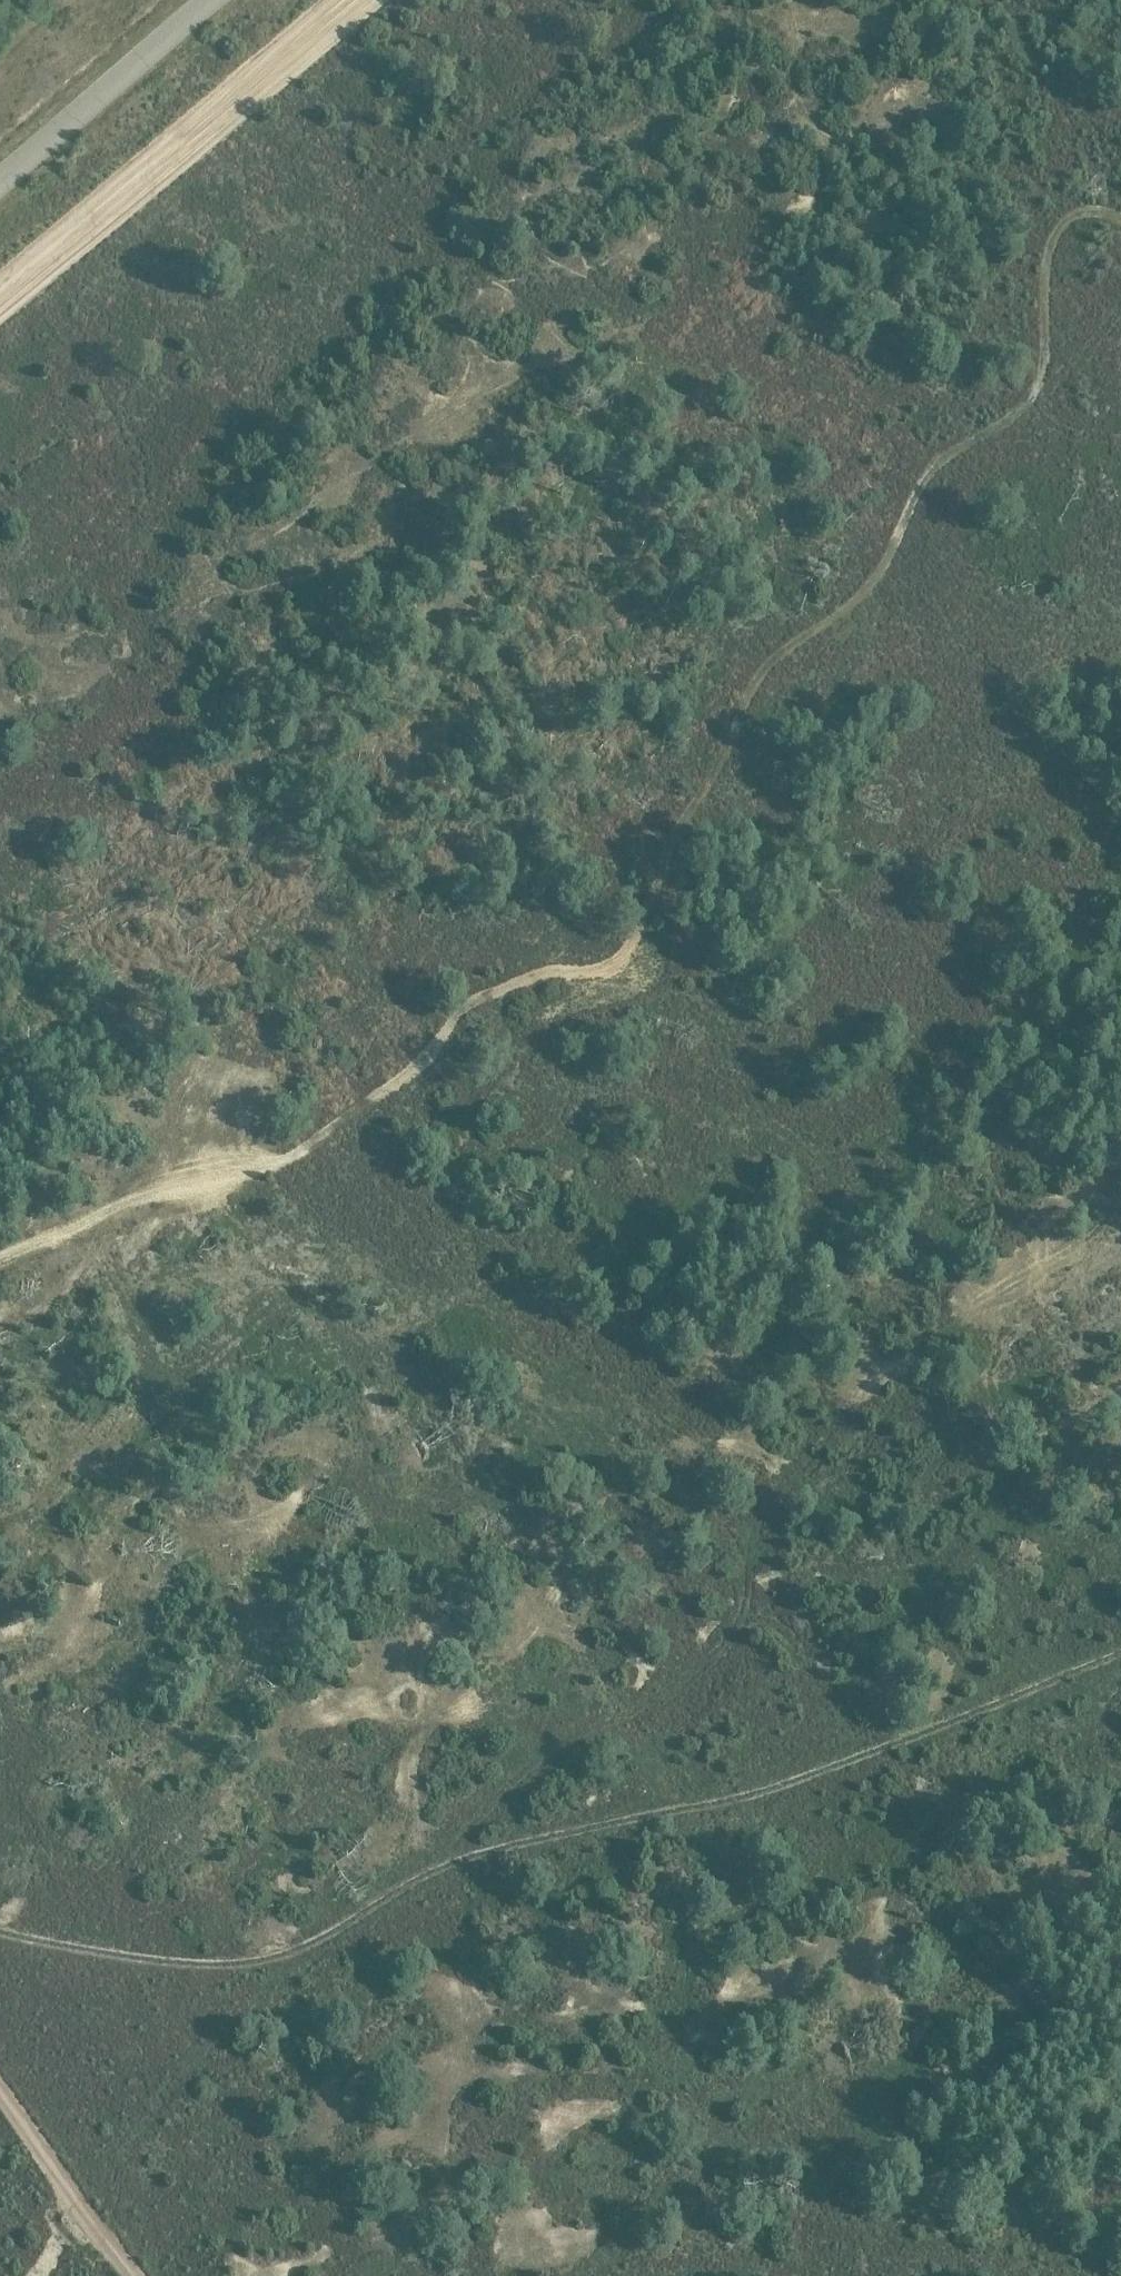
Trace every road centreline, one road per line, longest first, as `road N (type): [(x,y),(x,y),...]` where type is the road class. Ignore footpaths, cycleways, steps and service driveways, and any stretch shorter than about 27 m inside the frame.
road 1 (track): [(340,0),(0,276)]

